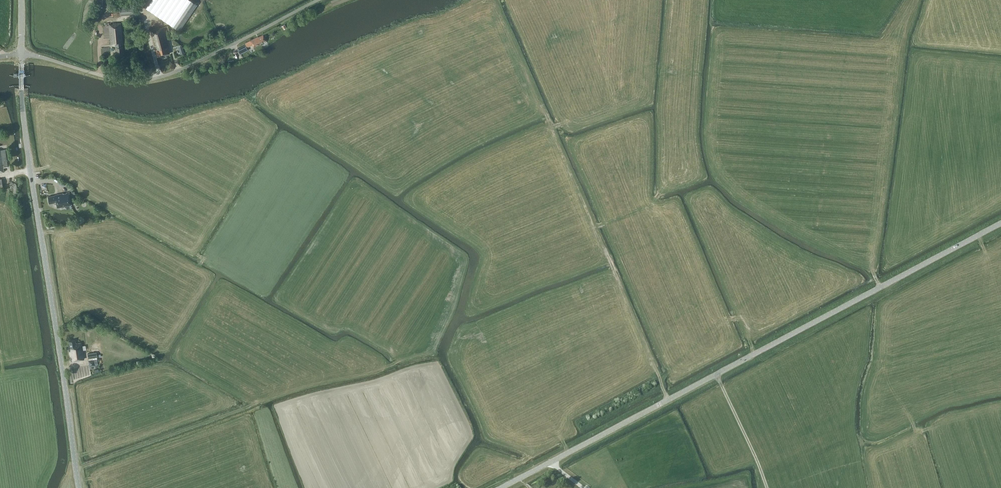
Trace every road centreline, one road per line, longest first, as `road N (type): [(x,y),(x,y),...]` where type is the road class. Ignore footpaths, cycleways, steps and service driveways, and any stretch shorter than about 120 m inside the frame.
road 1 (tertiary): [(500,487),(1000,223)]
road 2 (tertiary): [(79,487),(25,132),(22,54)]
road 3 (unclassified): [(22,54),(114,78),(154,79),(318,0)]

